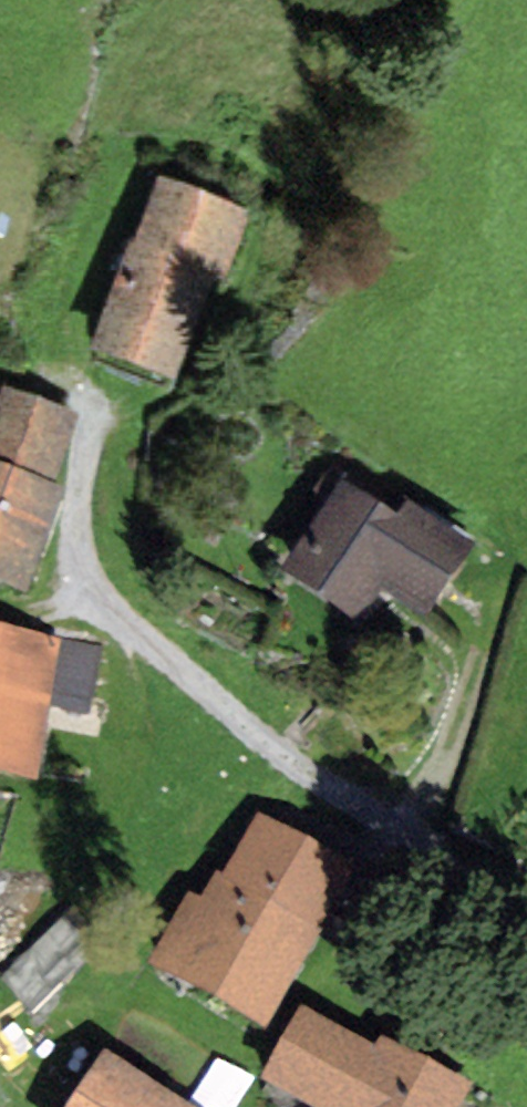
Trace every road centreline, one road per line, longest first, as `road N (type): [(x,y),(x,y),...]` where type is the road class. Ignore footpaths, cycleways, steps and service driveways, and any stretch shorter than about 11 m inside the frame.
road 1 (track): [(43,378),(93,401),(69,512),(90,597),(152,635),(294,762),(526,930)]

